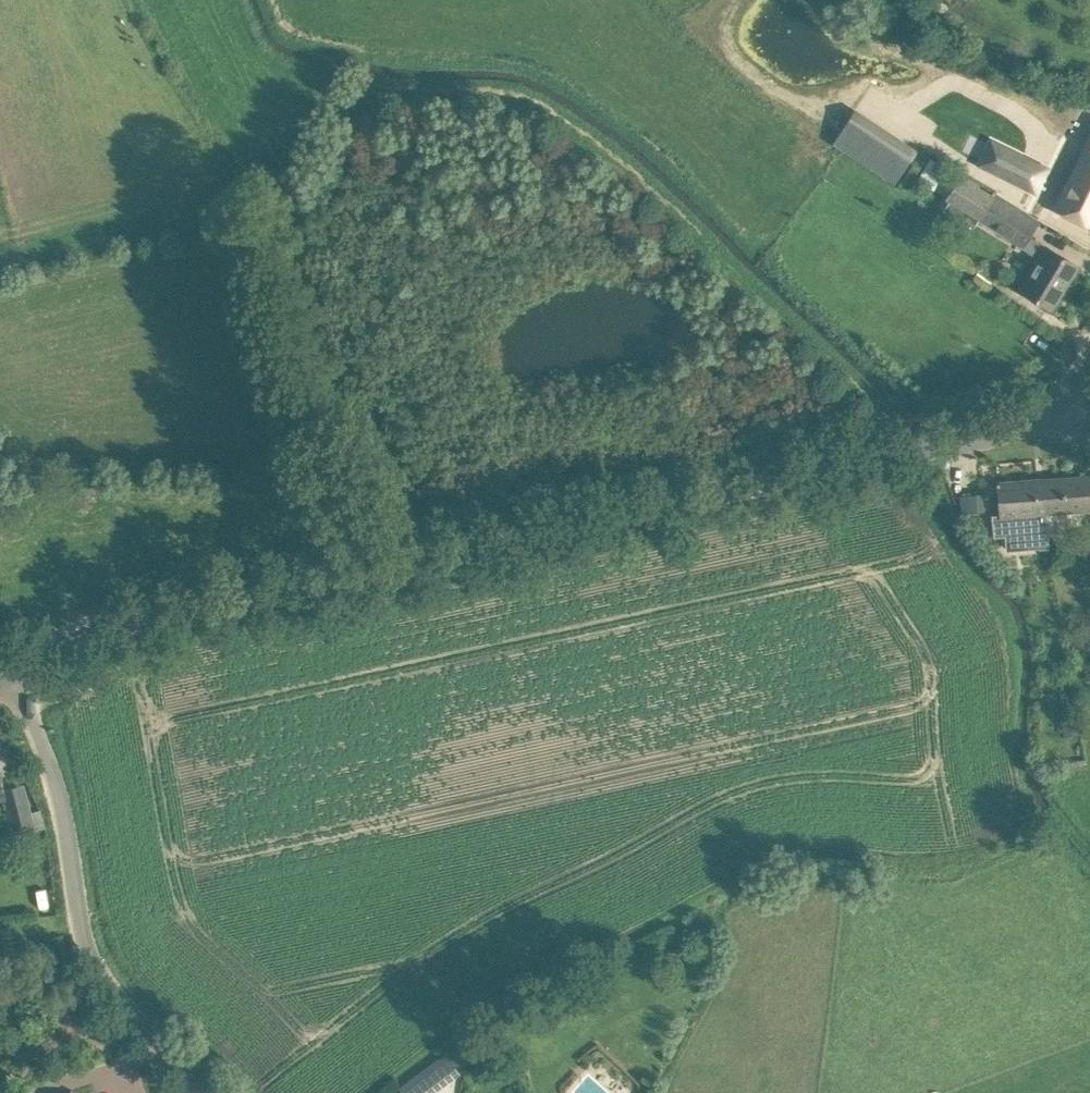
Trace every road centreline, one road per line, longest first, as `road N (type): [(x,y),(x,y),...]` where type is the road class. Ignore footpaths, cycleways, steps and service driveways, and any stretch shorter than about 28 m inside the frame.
road 1 (tertiary): [(11,679),(95,642),(366,569),(981,445),(1040,421)]
road 2 (track): [(900,458),(831,370),(594,146),(522,105),(476,96),(370,98)]
road 3 (unclassified): [(204,1092),(106,989),(83,942),(61,802),(11,679)]
road 4 (track): [(366,569),(296,409),(232,227)]

